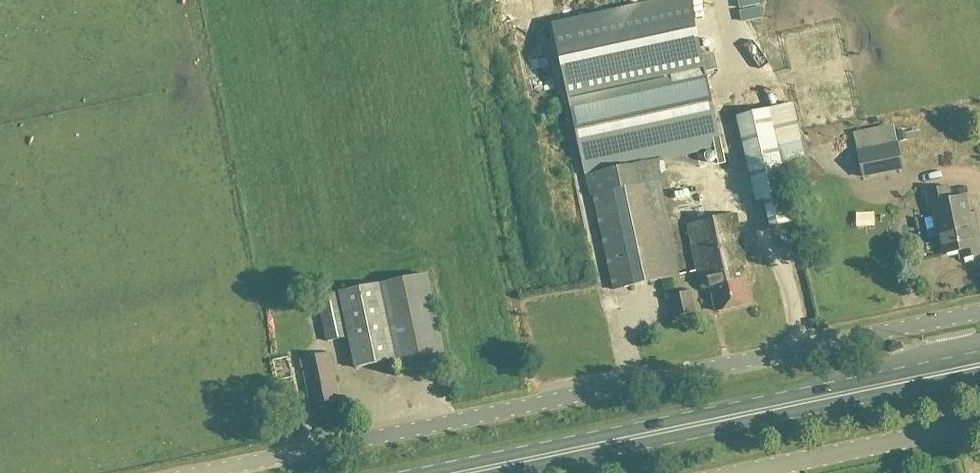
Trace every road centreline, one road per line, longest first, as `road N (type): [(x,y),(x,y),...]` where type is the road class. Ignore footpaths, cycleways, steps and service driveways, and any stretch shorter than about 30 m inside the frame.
road 1 (unclassified): [(227,472),(979,317)]
road 2 (primary): [(471,472),(979,366)]
road 3 (unclassified): [(760,472),(979,429)]

